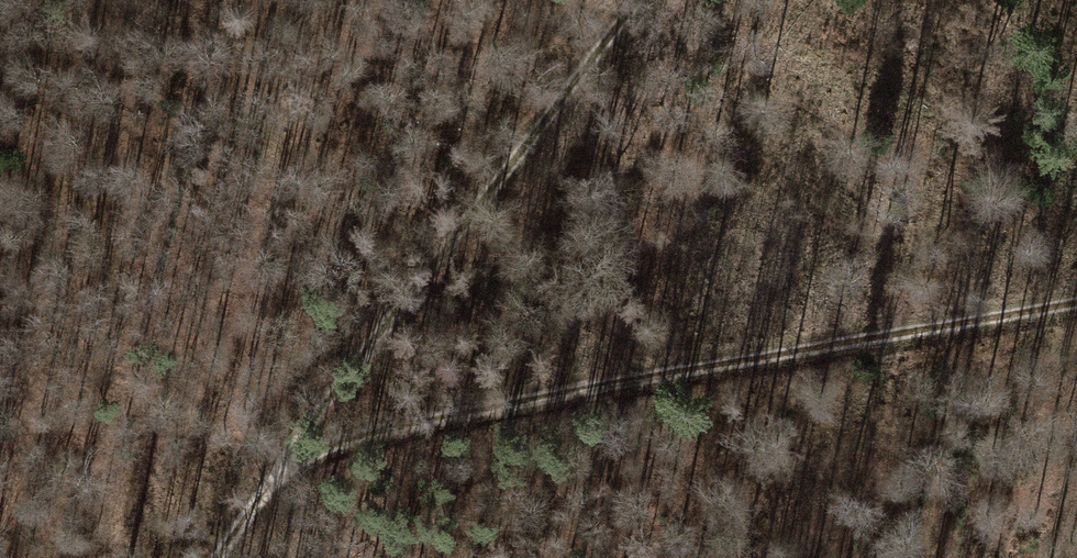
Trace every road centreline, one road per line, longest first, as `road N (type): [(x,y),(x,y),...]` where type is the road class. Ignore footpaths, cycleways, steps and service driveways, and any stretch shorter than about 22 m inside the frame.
road 1 (track): [(305,439),(1076,304)]
road 2 (track): [(305,439),(633,0)]
road 3 (track): [(256,557),(305,439)]

